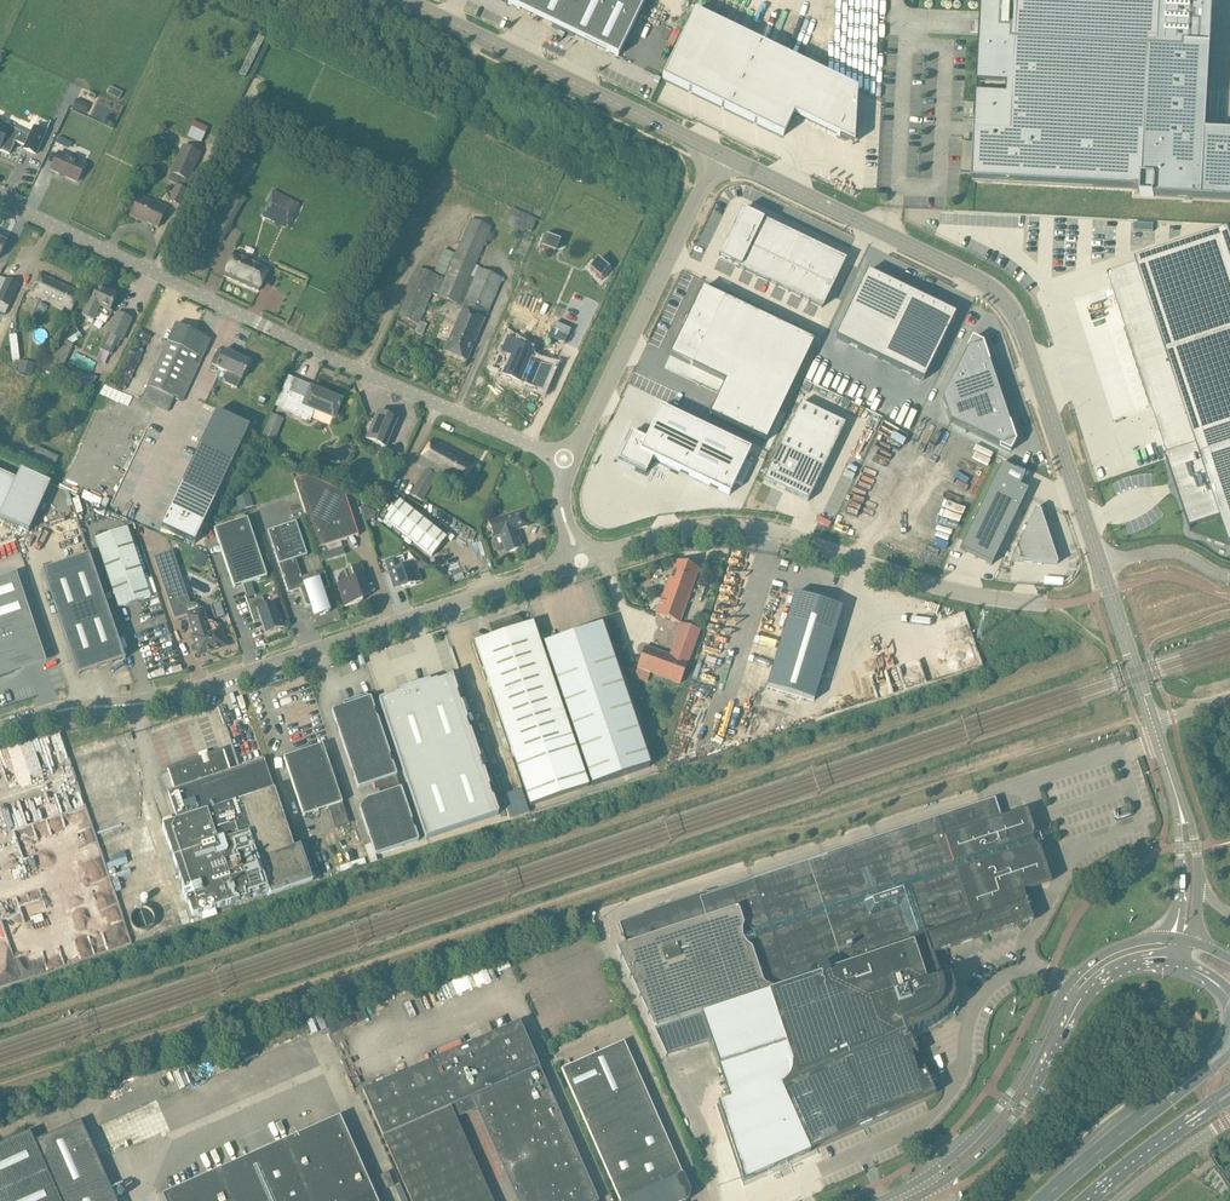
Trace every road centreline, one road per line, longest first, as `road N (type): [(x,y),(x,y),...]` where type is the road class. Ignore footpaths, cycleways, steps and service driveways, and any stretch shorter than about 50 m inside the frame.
road 1 (unclassified): [(567,462),(260,326),(0,198)]
road 2 (unclassified): [(0,730),(68,709),(168,699),(580,562)]
road 3 (tertiary): [(1100,565),(1010,303),(987,284),(720,154)]
road 4 (unclassified): [(1049,604),(918,582),(743,526),(705,526),(580,562)]
road 5 (secondary): [(1175,938),(1127,943),(1080,972),(989,1121),(955,1156),(878,1200)]
road 6 (secondary): [(907,1200),(956,1174),(1003,1131),(1099,986),(1137,965),(1177,965)]
road 7 (tertiary): [(720,154),(405,0)]
road 8 (unclassified): [(567,462),(720,154)]
road 9 (primary): [(1176,1090),(1042,1200)]
road 10 (tertiary): [(1152,723),(1100,565)]
road 11 (tertiary): [(1175,791),(1181,873),(1175,938)]
road 12 (unclassified): [(1118,1200),(1229,1121)]
road 13 (unclassified): [(1229,577),(1161,550),(1100,565)]

